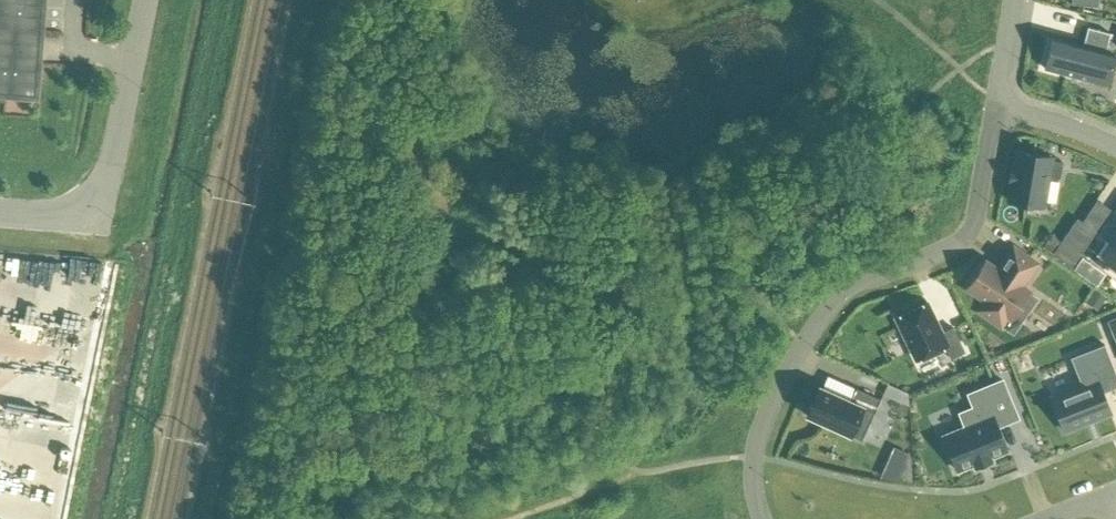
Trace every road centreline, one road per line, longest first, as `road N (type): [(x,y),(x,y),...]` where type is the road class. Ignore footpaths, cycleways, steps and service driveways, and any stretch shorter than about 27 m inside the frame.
road 1 (residential): [(762,518),(752,456),(802,343),(839,294),(969,232),(996,106)]
road 2 (residential): [(0,211),(64,216),(94,203),(111,172),(147,0)]
road 3 (residential): [(1115,146),(996,106)]

